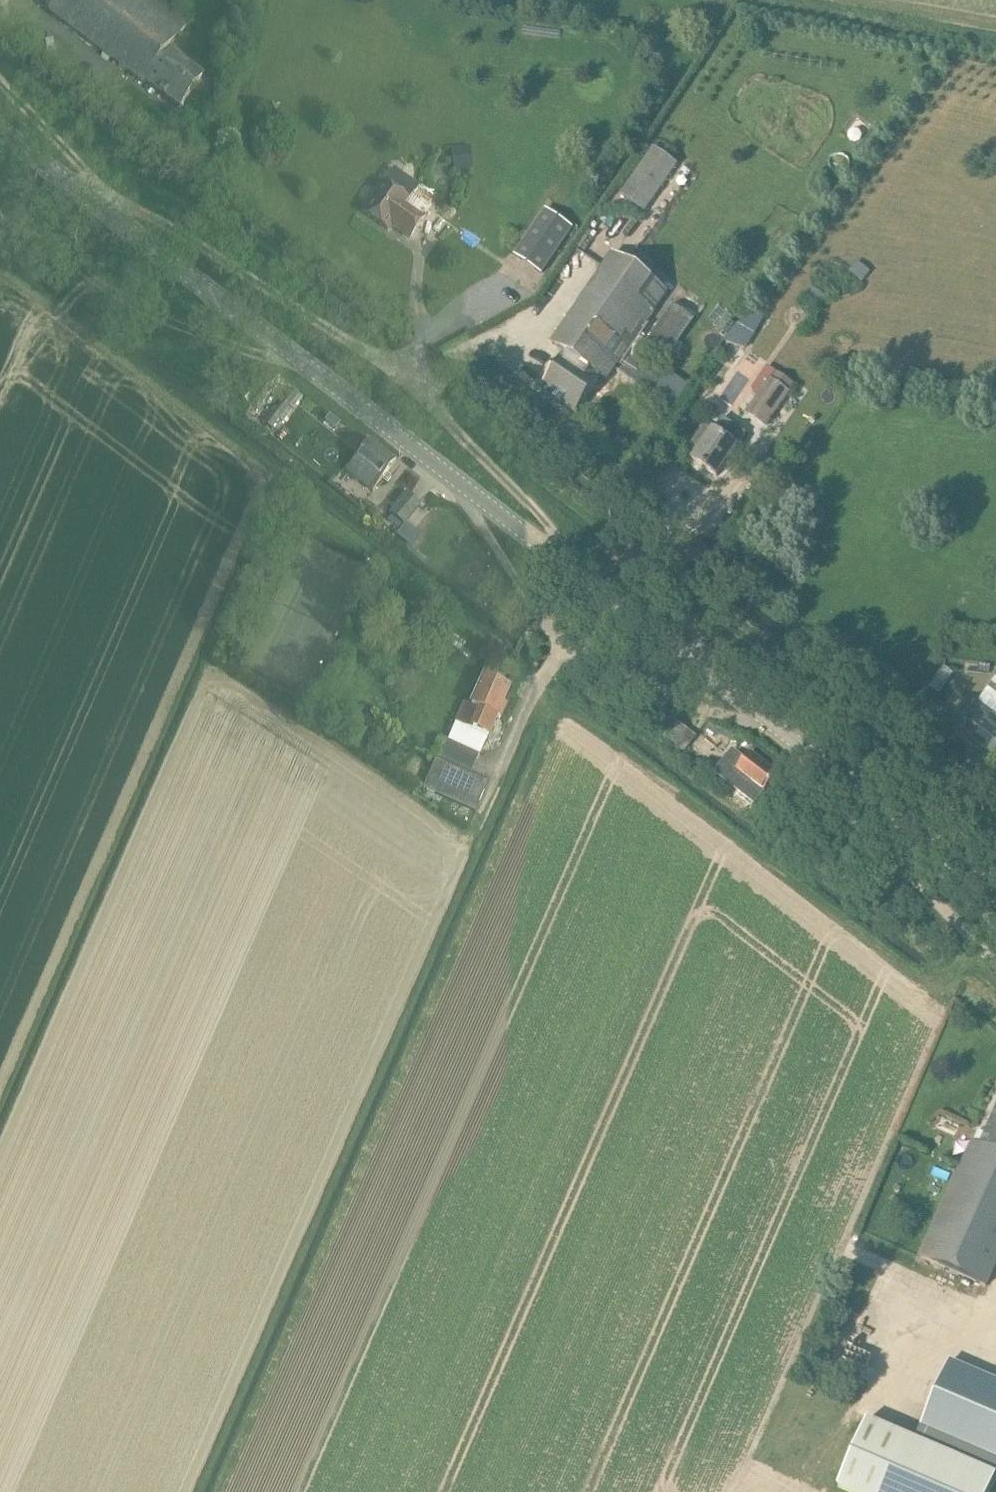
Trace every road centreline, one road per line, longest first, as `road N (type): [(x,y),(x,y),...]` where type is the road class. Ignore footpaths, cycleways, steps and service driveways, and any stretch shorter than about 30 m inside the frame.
road 1 (tertiary): [(995,896),(0,129)]
road 2 (track): [(0,271),(271,473),(0,1087)]
road 3 (track): [(219,1491),(562,702)]
road 4 (track): [(931,986),(539,684)]
road 5 (track): [(0,211),(162,319),(306,366)]
road 6 (track): [(435,406),(622,546)]

